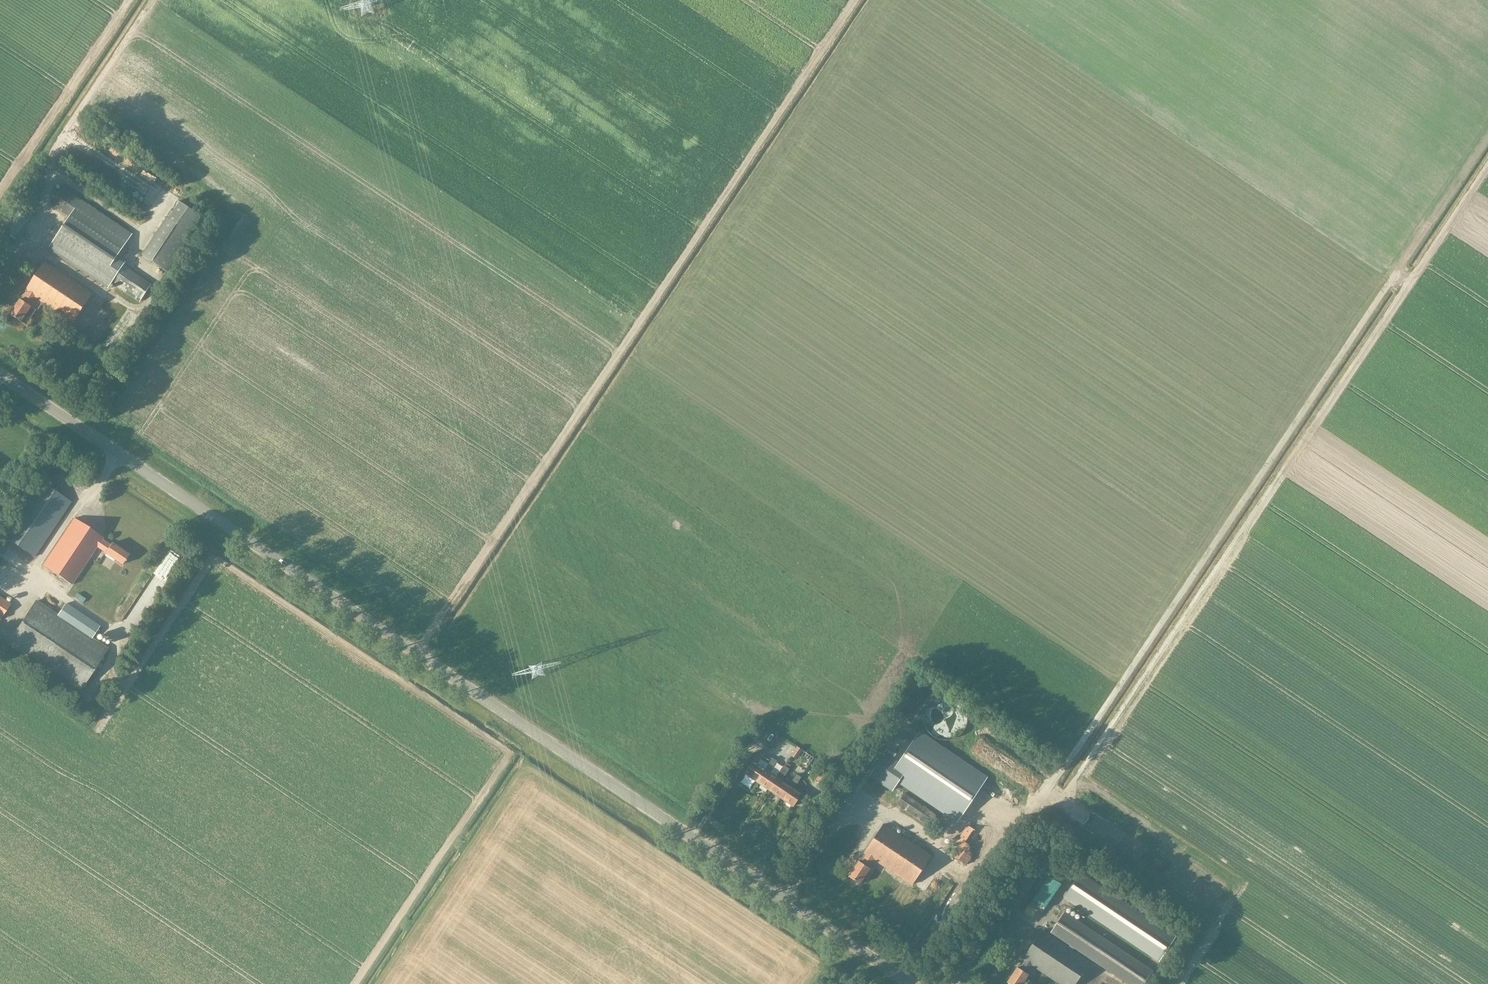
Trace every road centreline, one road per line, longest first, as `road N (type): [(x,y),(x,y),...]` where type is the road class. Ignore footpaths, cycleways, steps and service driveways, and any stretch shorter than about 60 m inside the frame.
road 1 (secondary): [(911,983),(0,374)]

